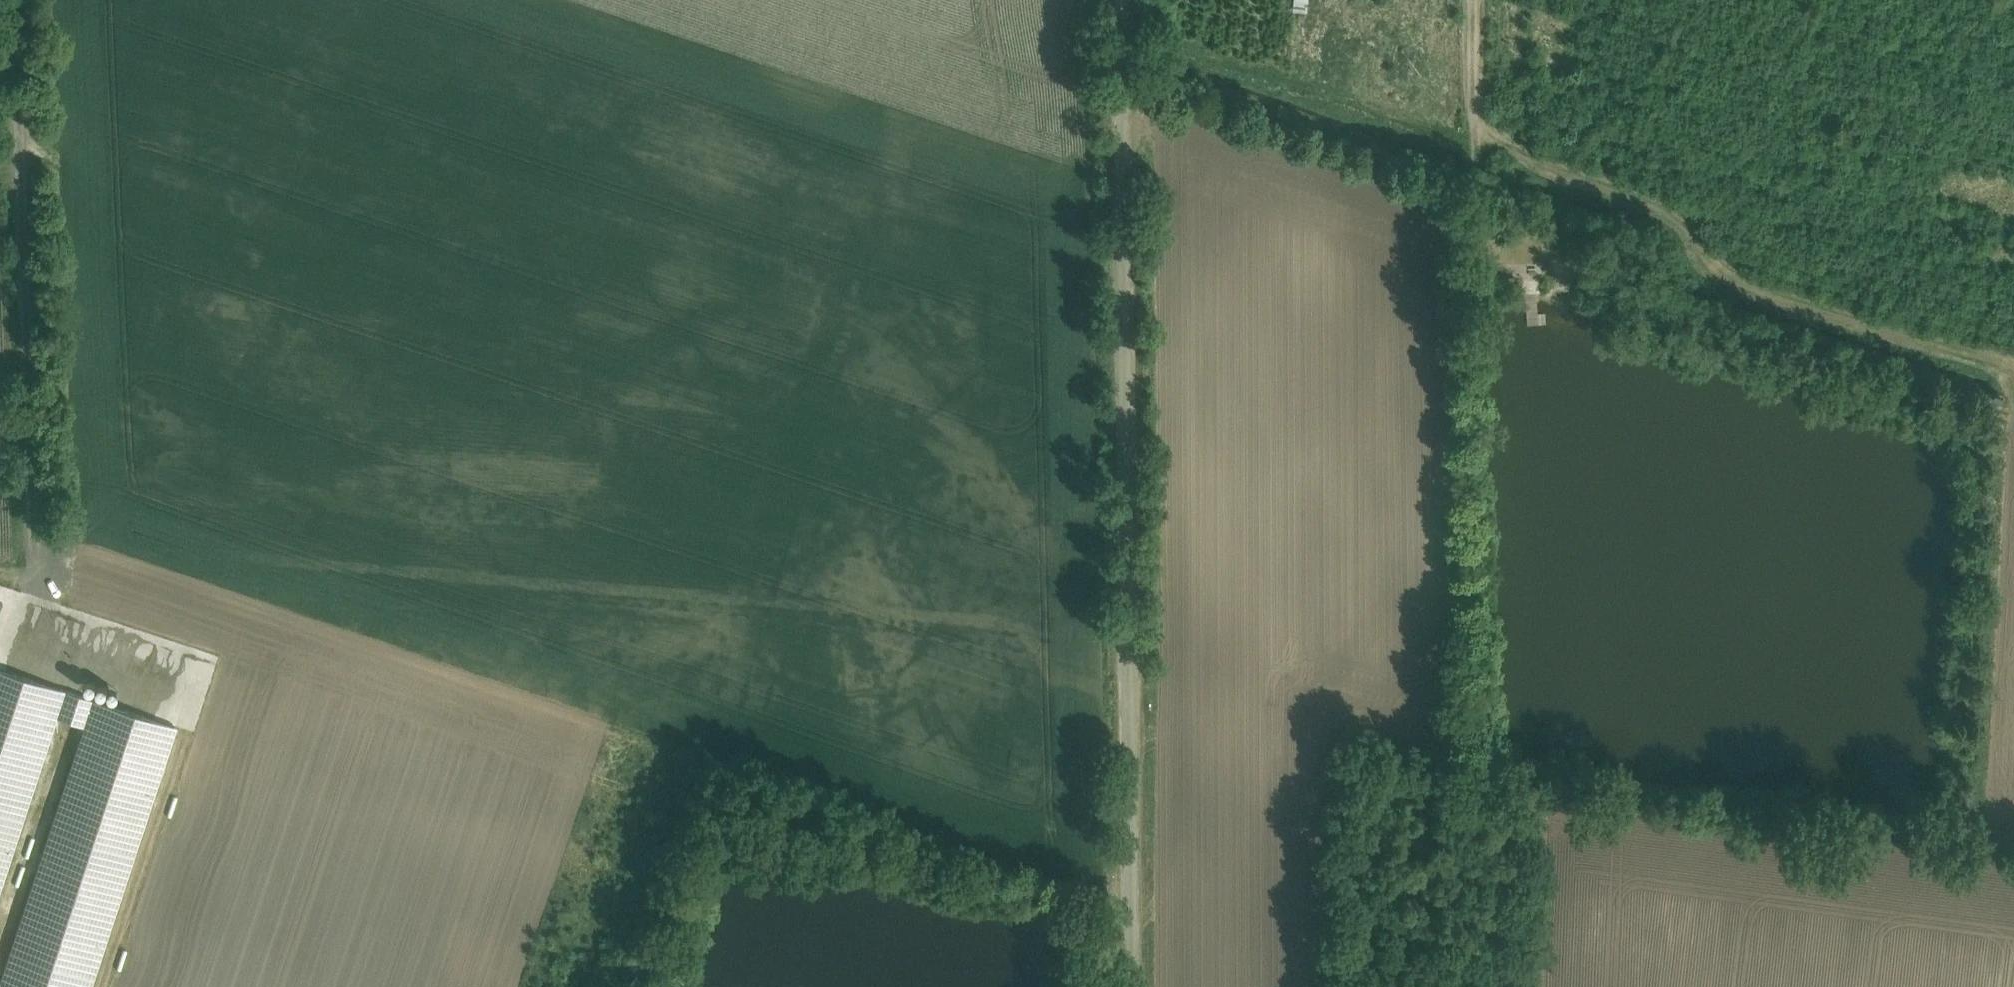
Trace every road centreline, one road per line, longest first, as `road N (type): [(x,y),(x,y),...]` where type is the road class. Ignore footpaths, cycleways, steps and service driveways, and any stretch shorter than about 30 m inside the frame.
road 1 (unclassified): [(1128,986),(1117,0)]
road 2 (track): [(55,580),(40,0)]

